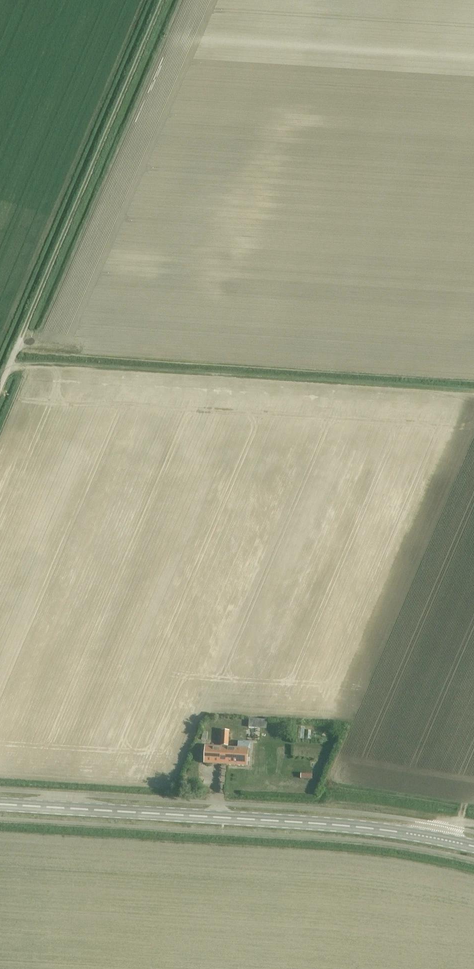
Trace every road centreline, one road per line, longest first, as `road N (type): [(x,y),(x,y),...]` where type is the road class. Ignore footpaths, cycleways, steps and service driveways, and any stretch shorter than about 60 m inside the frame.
road 1 (secondary): [(435,838),(346,824),(0,804)]
road 2 (track): [(165,0),(21,340)]

